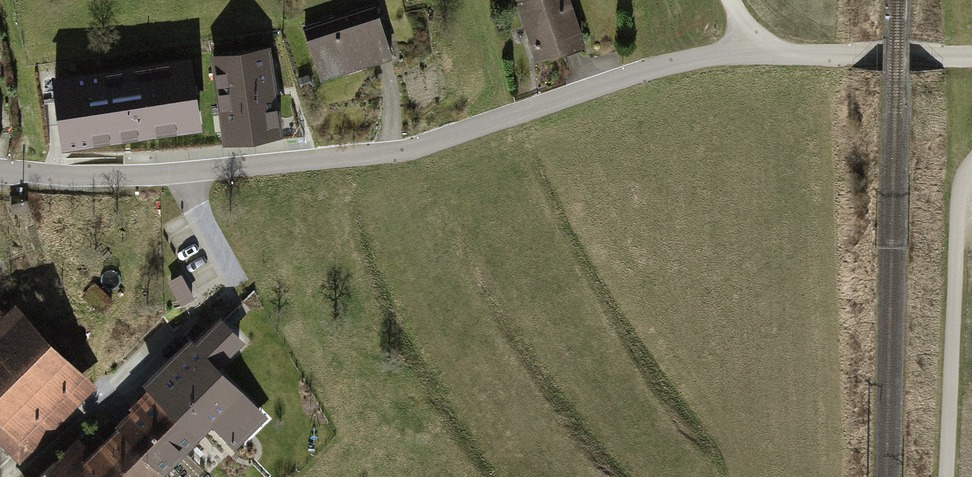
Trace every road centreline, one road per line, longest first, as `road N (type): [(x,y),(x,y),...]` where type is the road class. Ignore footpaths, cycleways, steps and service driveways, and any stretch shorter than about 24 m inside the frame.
road 1 (residential): [(0,171),(127,177),(384,153),(682,61),(854,56)]
road 2 (track): [(945,476),(957,208),(971,163)]

